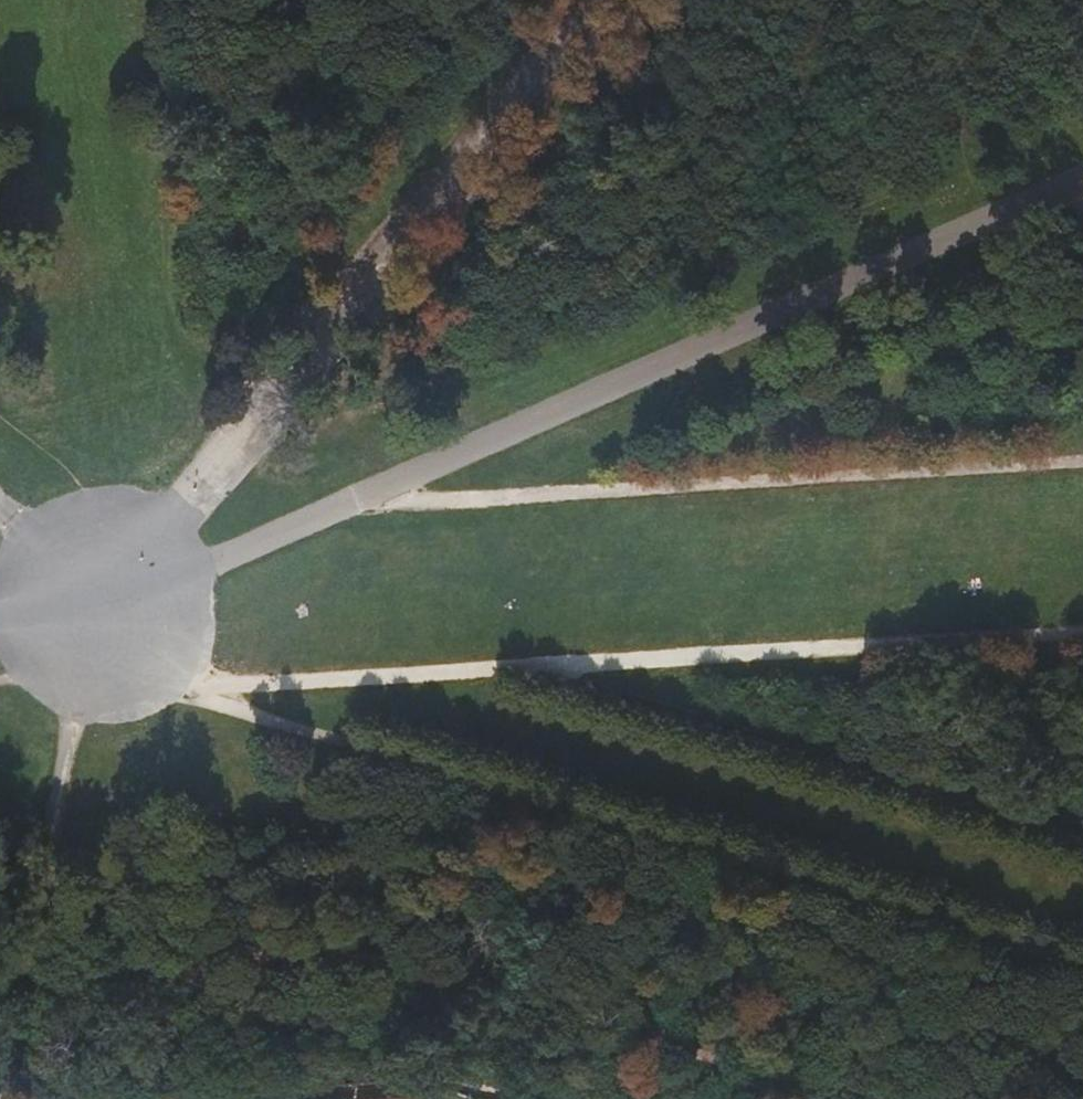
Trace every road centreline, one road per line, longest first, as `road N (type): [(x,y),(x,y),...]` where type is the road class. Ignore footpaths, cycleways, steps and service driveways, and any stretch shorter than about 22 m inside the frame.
road 1 (unclassified): [(1082,175),(99,613)]
road 2 (track): [(945,1098),(470,965),(274,936),(22,966)]
road 3 (track): [(1082,966),(209,703),(182,684)]
road 4 (track): [(377,488),(440,498),(1082,462)]
road 5 (track): [(499,668),(1082,845)]
road 6 (track): [(1082,631),(499,668)]
road 7 (track): [(0,1066),(99,613)]
road 8 (track): [(499,668),(182,684)]
road 9 (track): [(182,684),(0,681)]

